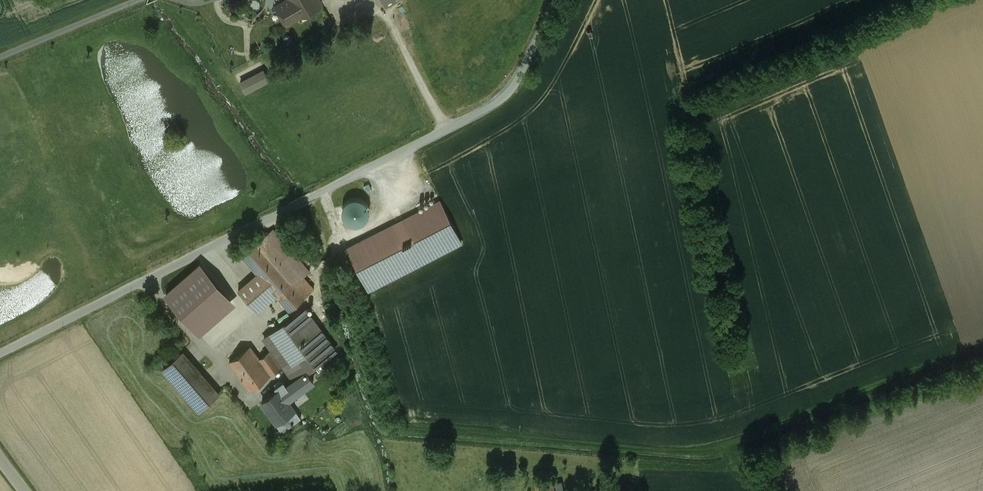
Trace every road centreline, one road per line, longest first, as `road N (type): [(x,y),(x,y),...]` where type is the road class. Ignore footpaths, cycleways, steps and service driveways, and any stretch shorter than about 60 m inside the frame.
road 1 (unclassified): [(556,0),(511,89),(482,112),(0,357)]

